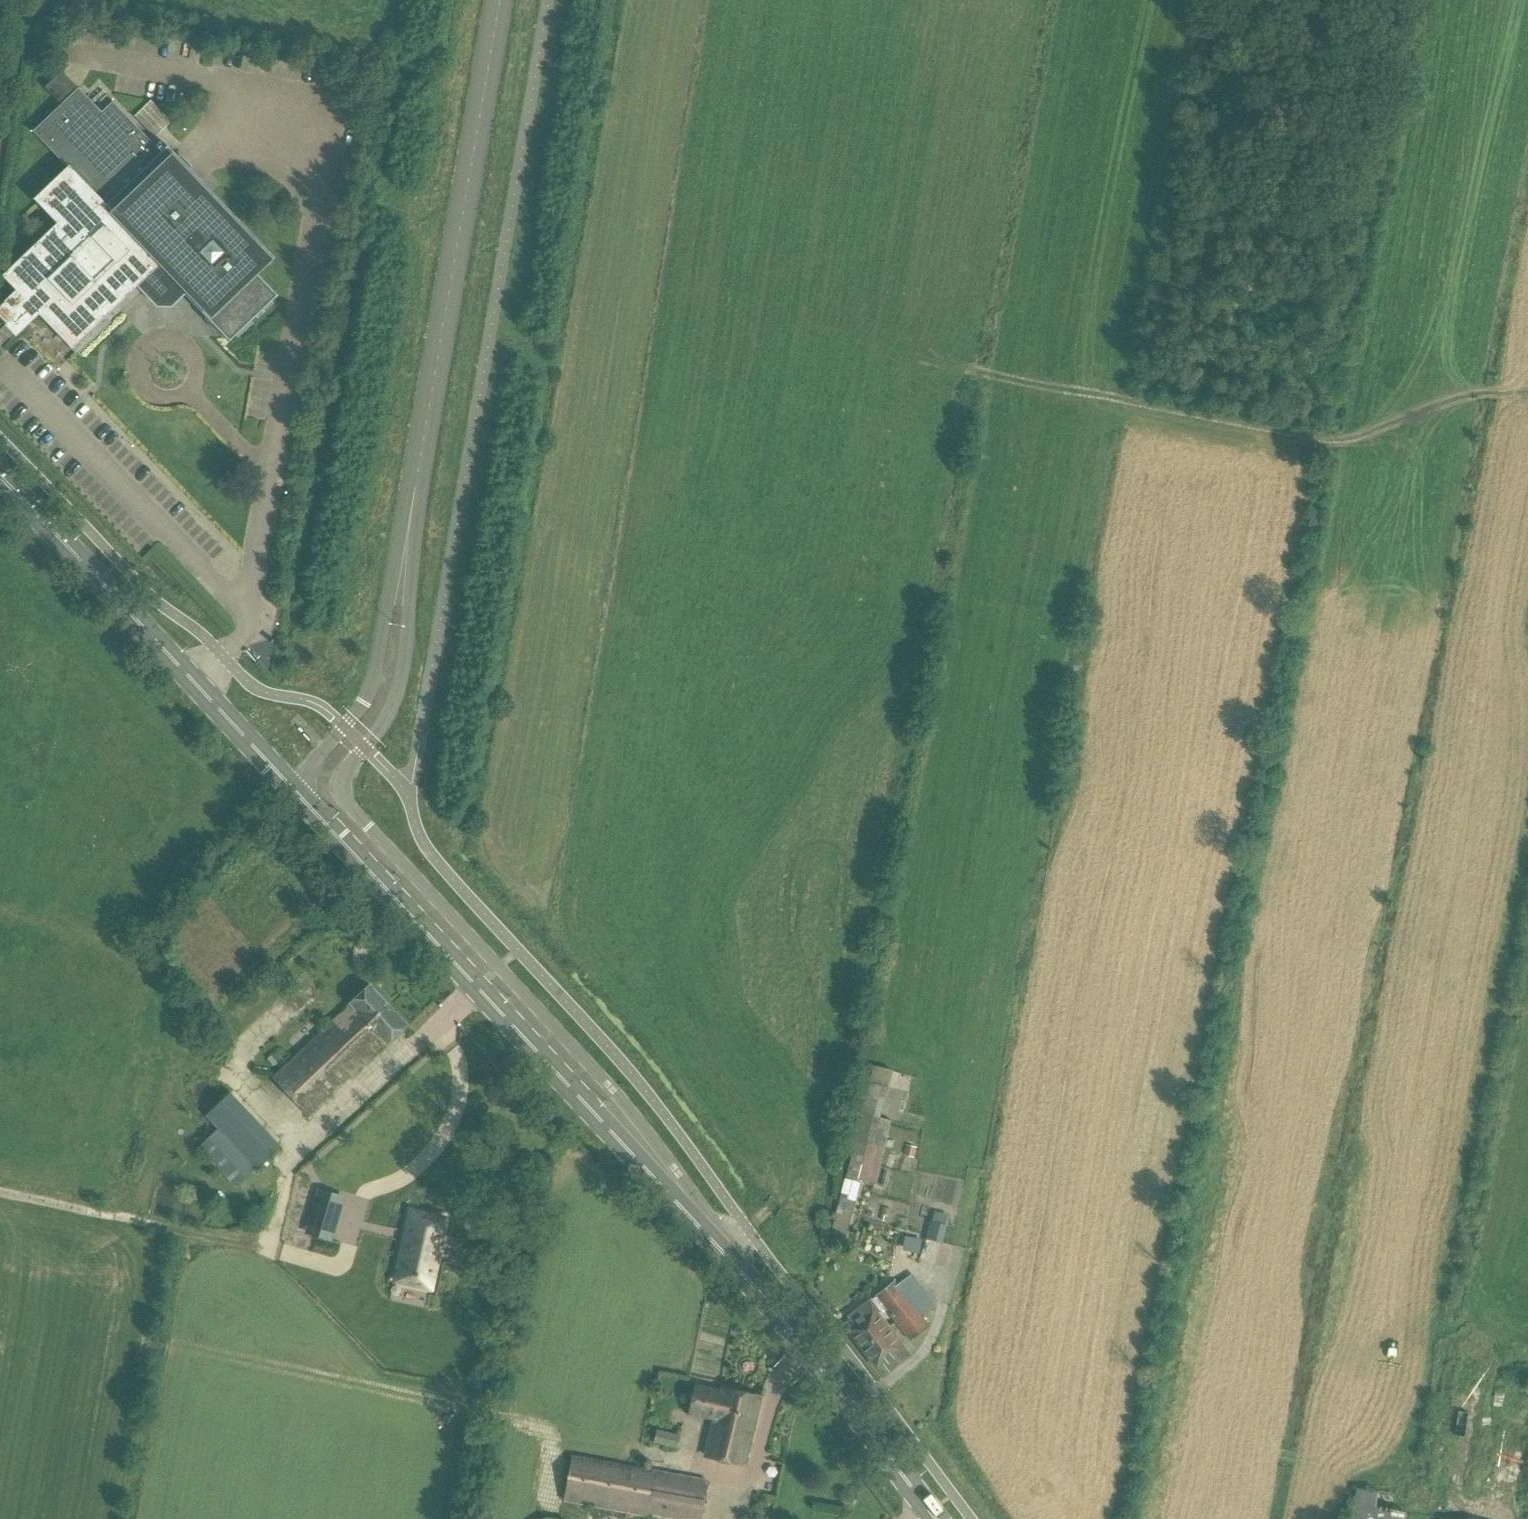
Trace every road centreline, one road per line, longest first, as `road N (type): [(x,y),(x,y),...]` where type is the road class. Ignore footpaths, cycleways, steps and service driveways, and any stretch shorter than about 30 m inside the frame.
road 1 (primary): [(933,1518),(744,1284),(0,479)]

